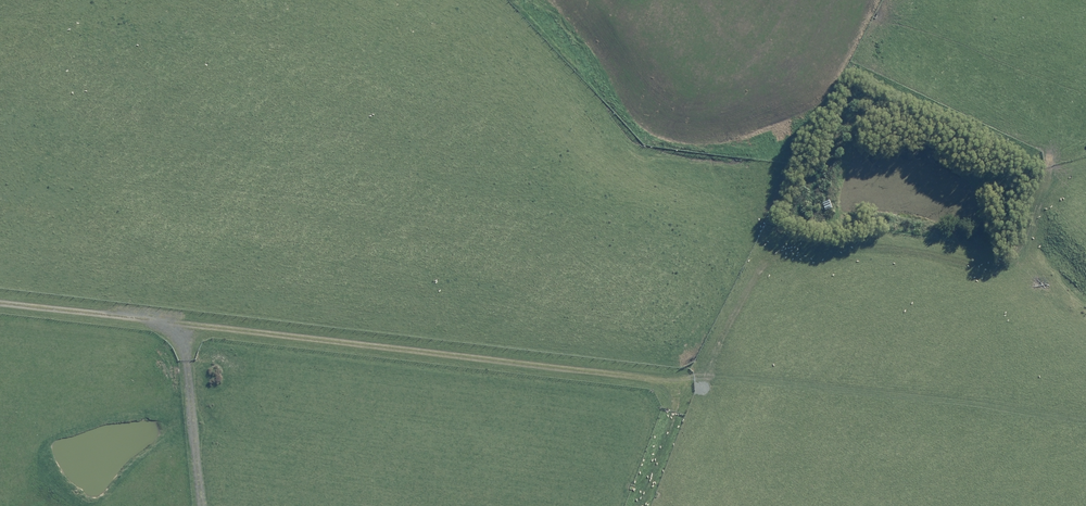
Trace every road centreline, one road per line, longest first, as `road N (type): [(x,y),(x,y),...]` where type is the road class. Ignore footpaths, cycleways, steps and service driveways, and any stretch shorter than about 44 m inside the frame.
road 1 (track): [(0,302),(693,378),(710,368),(763,266),(789,251),(884,246),(986,266),(1024,255),(1045,173)]
road 2 (track): [(185,323),(206,505)]
road 3 (track): [(657,379),(676,408),(639,505)]

